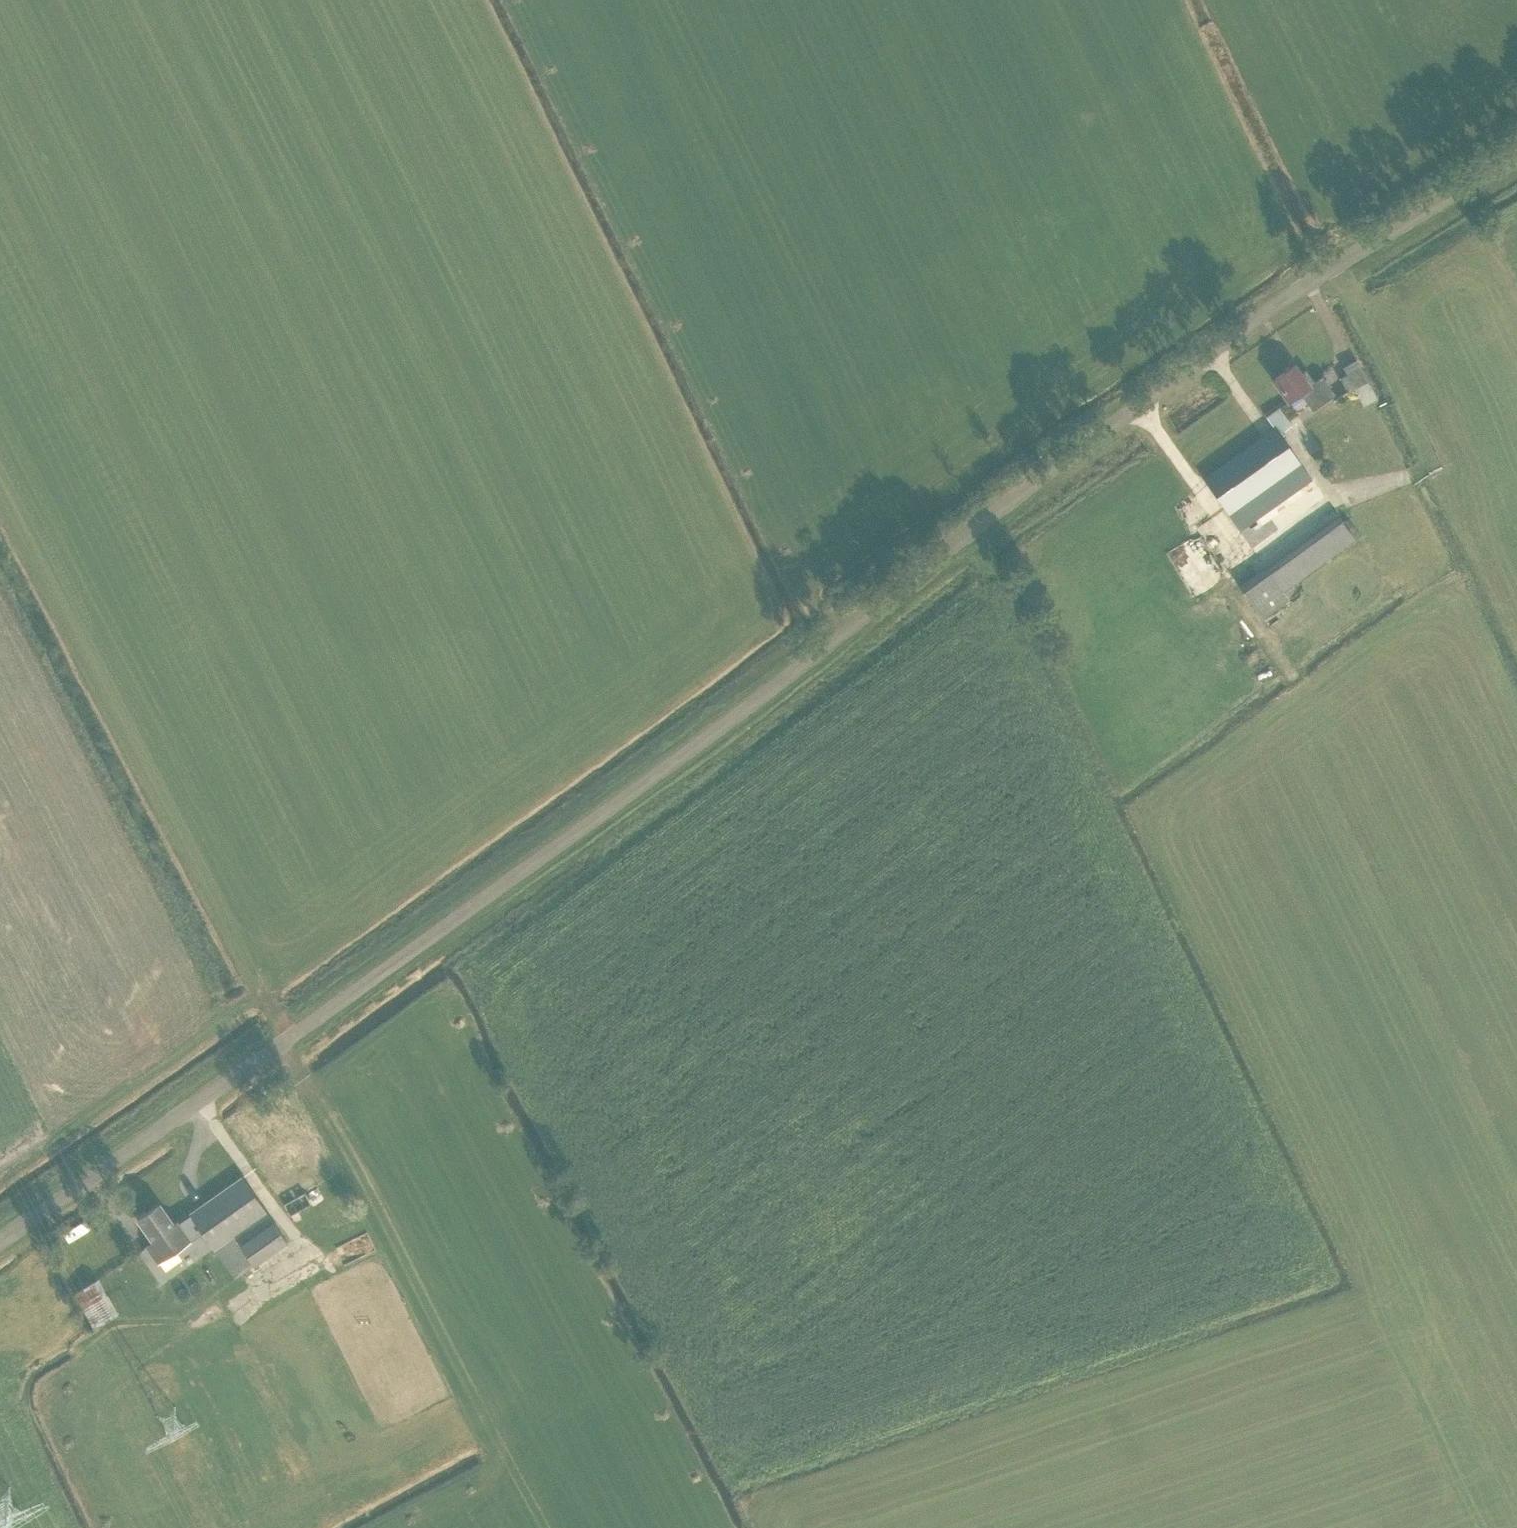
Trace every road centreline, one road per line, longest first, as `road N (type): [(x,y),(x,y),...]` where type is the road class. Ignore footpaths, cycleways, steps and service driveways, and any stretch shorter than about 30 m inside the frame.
road 1 (unclassified): [(0,1242),(767,693),(1250,324),(1516,154)]

